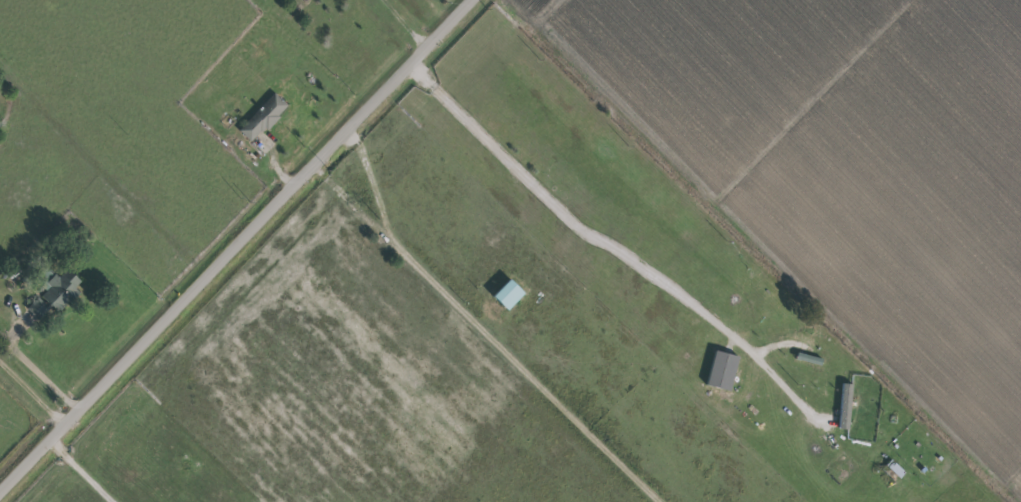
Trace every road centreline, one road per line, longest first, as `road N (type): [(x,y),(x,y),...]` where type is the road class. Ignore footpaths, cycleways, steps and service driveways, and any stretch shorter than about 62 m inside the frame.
road 1 (residential): [(0,494),(472,0)]
road 2 (residential): [(321,158),(662,501)]

